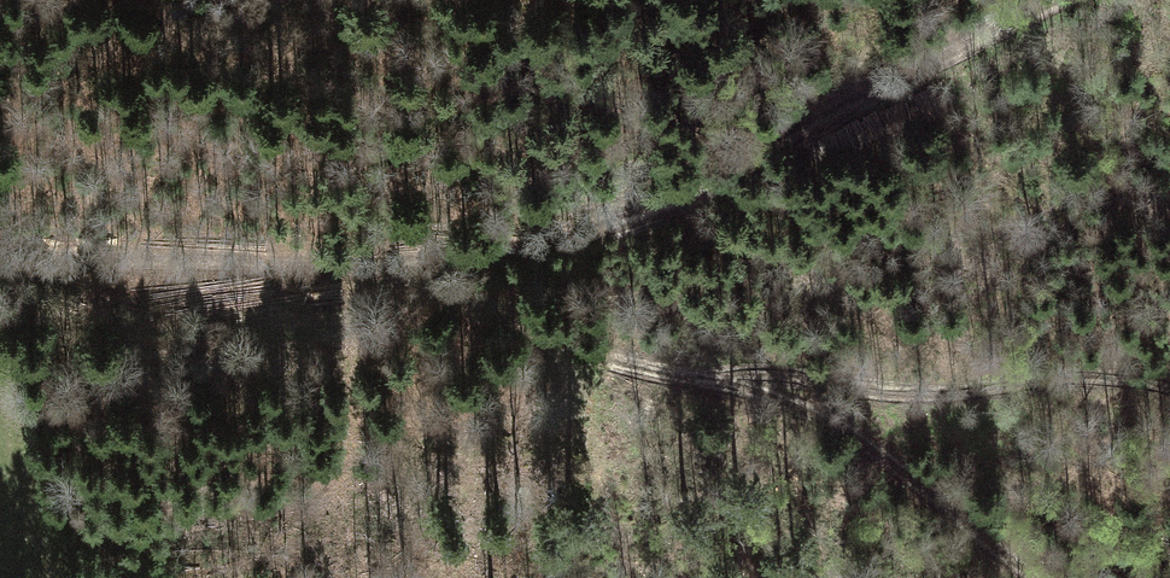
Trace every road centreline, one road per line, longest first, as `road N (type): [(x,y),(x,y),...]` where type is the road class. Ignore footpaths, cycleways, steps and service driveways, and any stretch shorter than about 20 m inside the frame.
road 1 (track): [(889,475),(837,419),(727,381),(583,356),(375,270),(558,253),(693,202),(1060,0)]
road 2 (track): [(0,257),(375,270)]

